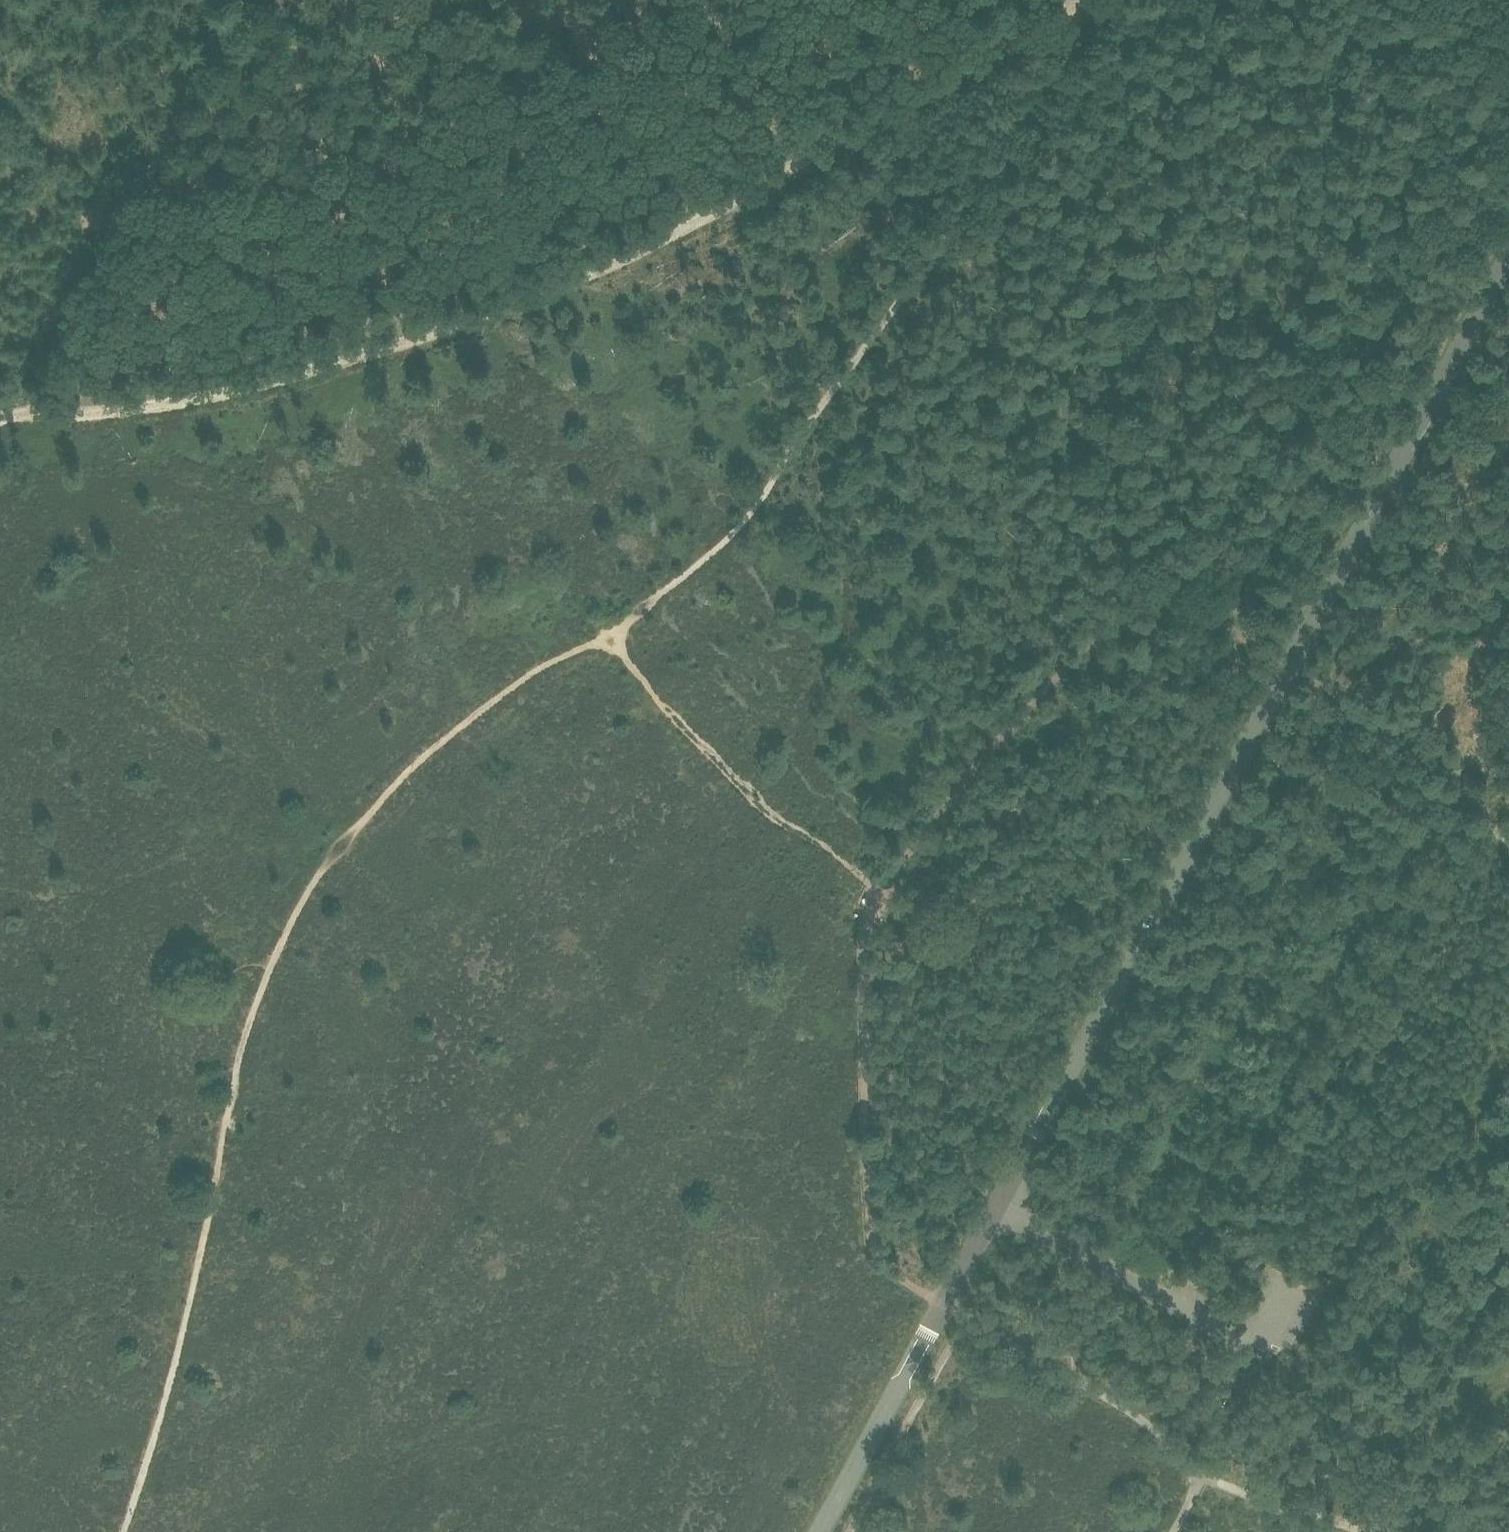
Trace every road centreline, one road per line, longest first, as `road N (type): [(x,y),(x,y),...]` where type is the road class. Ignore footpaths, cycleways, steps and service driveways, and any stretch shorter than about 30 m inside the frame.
road 1 (unclassified): [(822,1531),(1508,259)]
road 2 (track): [(1085,6),(801,171),(603,271),(294,383),(169,408),(0,418)]

